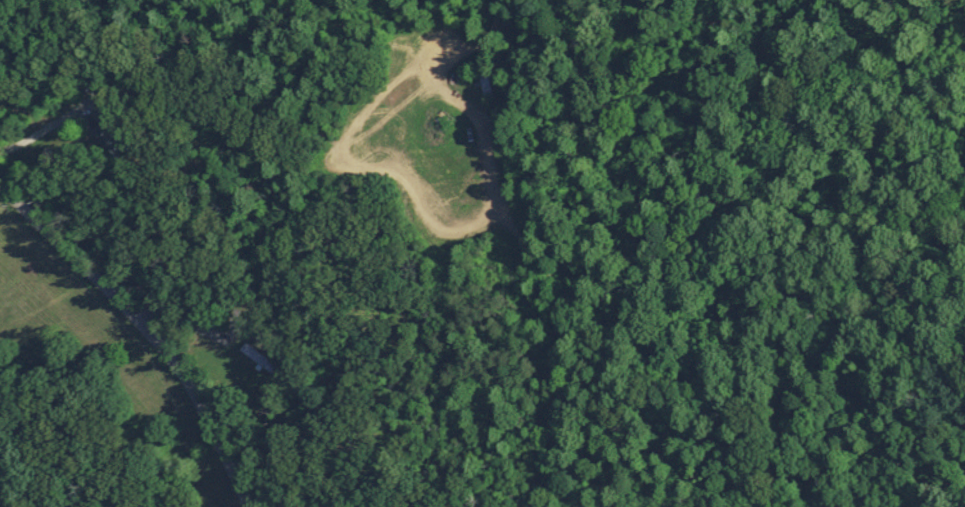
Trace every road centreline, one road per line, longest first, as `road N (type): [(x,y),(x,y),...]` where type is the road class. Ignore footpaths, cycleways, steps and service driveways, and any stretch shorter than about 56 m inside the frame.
road 1 (residential): [(248,506),(186,380),(158,341),(0,184)]

